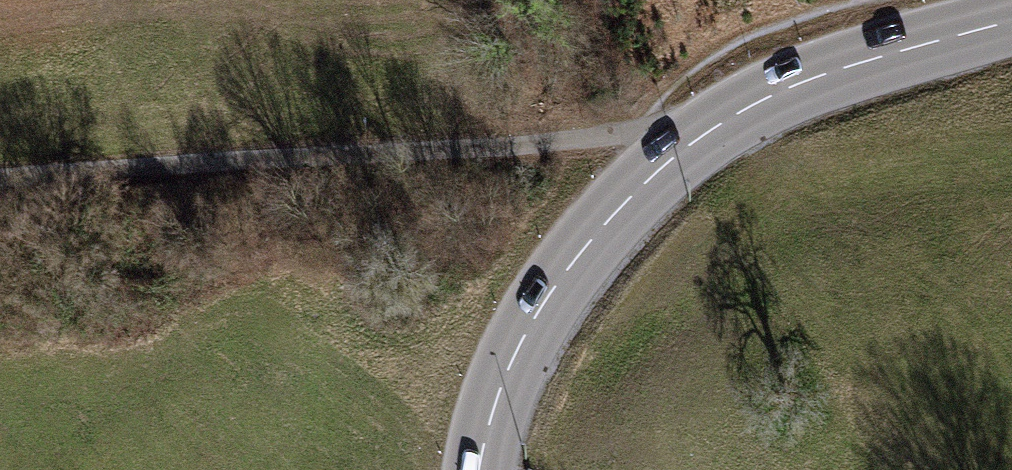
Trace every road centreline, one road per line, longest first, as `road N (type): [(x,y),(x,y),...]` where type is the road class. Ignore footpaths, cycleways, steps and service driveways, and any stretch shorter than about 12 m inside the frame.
road 1 (tertiary): [(481,469),(507,377),(567,275),(678,155),(765,102),(858,64),(1011,29)]
road 2 (track): [(0,176),(640,131),(678,155)]

